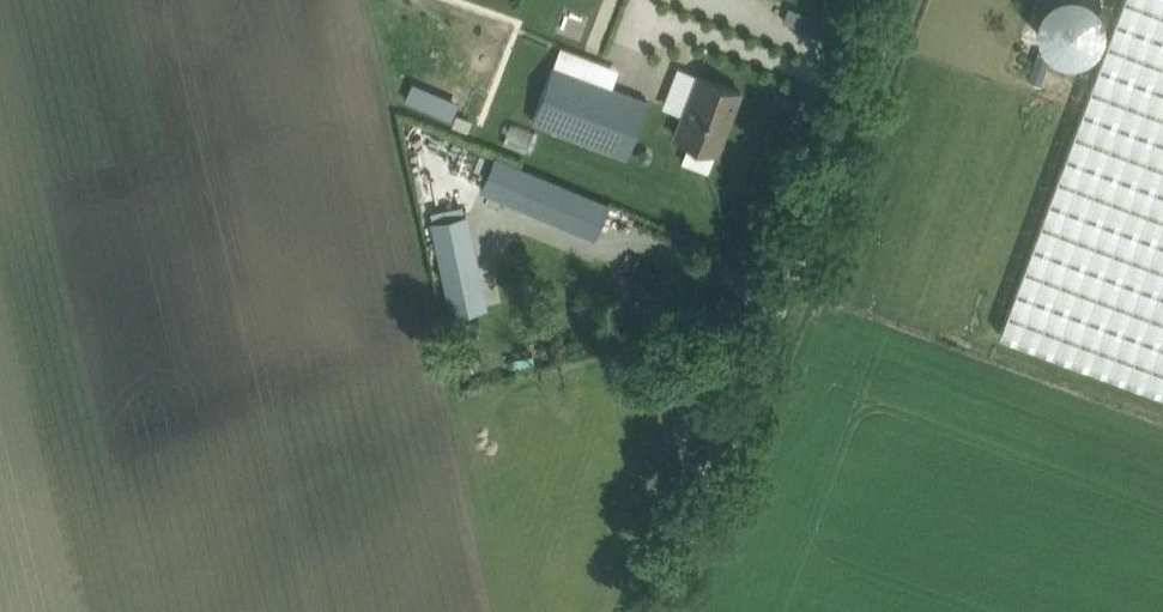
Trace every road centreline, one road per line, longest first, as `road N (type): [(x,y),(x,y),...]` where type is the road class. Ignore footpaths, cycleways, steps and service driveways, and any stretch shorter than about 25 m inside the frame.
road 1 (tertiary): [(659,611),(892,0)]

